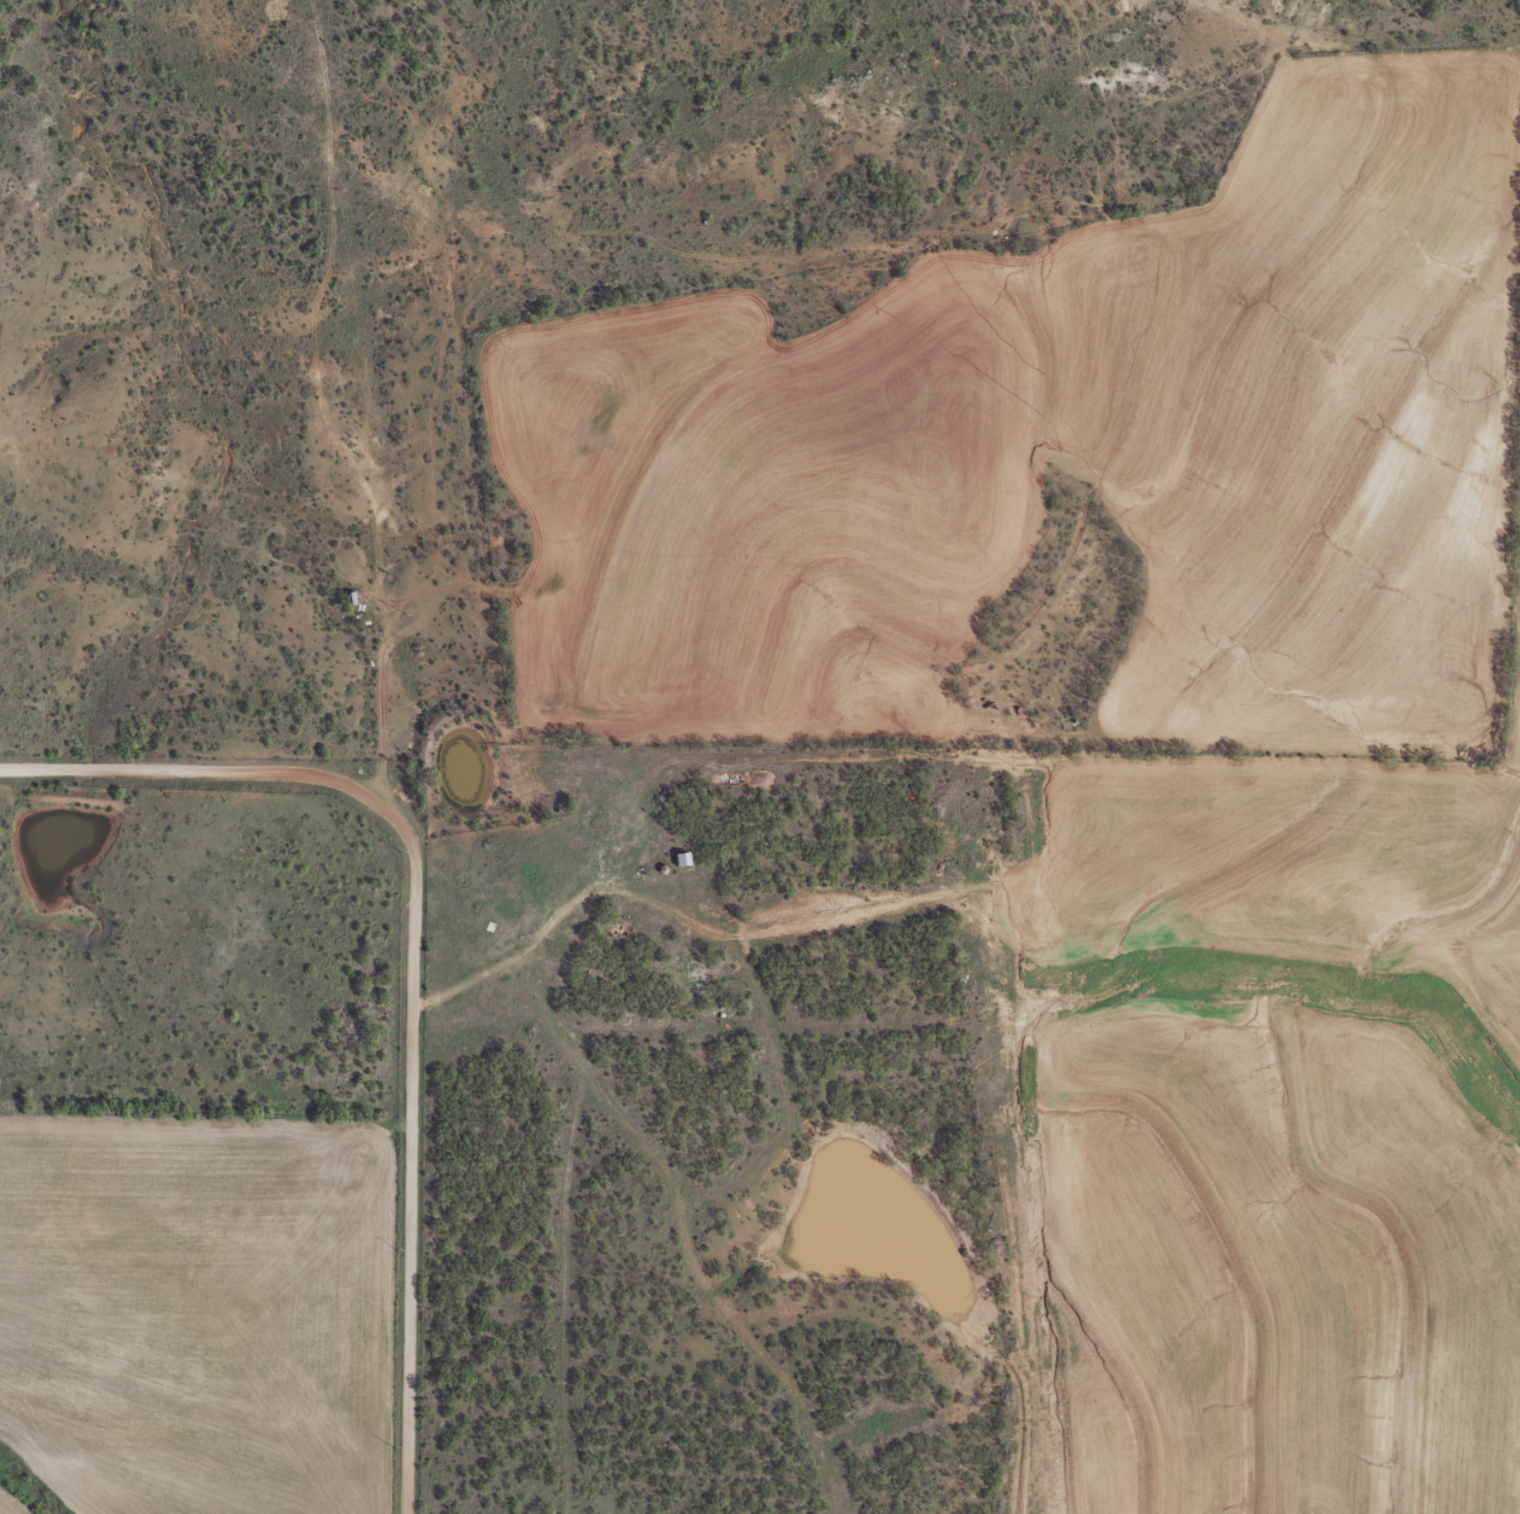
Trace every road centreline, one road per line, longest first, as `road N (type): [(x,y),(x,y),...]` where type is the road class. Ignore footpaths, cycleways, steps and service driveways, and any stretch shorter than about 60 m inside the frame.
road 1 (residential): [(412,1513),(421,870),(405,826),(345,783),(302,773),(0,770)]

